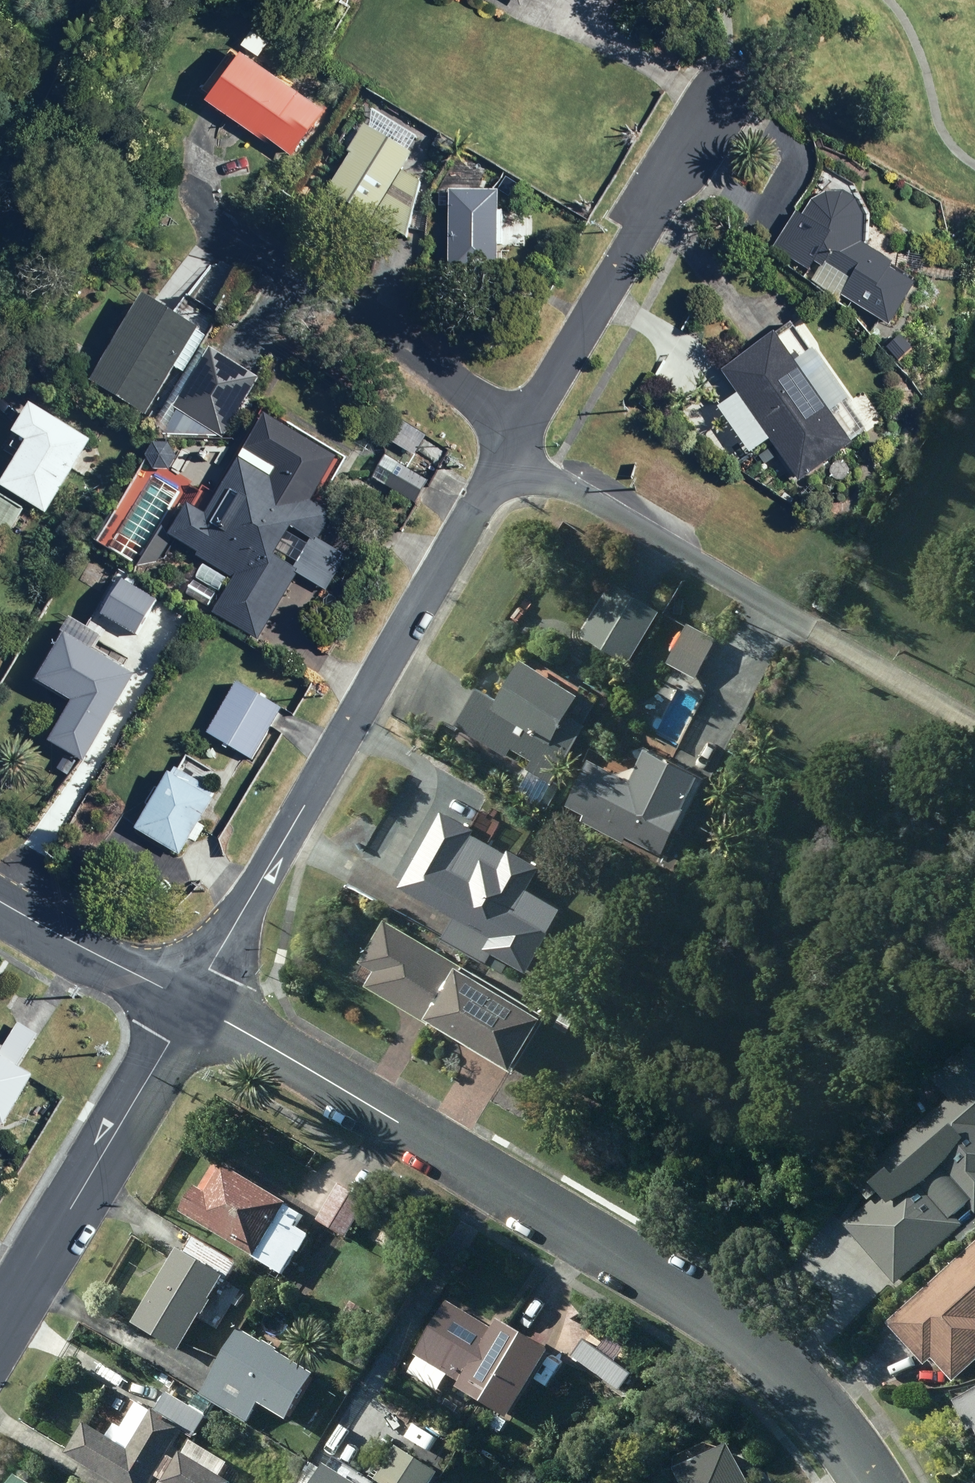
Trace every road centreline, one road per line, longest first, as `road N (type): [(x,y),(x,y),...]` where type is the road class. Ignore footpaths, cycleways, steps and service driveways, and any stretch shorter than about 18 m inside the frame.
road 1 (residential): [(189,1001),(679,1275),(798,1387),(870,1482)]
road 2 (residential): [(518,440),(189,1001)]
road 3 (residential): [(165,218),(484,400),(518,440)]
road 4 (residential): [(713,109),(518,440)]
road 5 (residential): [(518,440),(550,479),(832,644)]
road 6 (residential): [(189,1001),(0,1321)]
road 7 (residential): [(0,900),(189,1001)]
road 8 (track): [(974,730),(832,644)]

